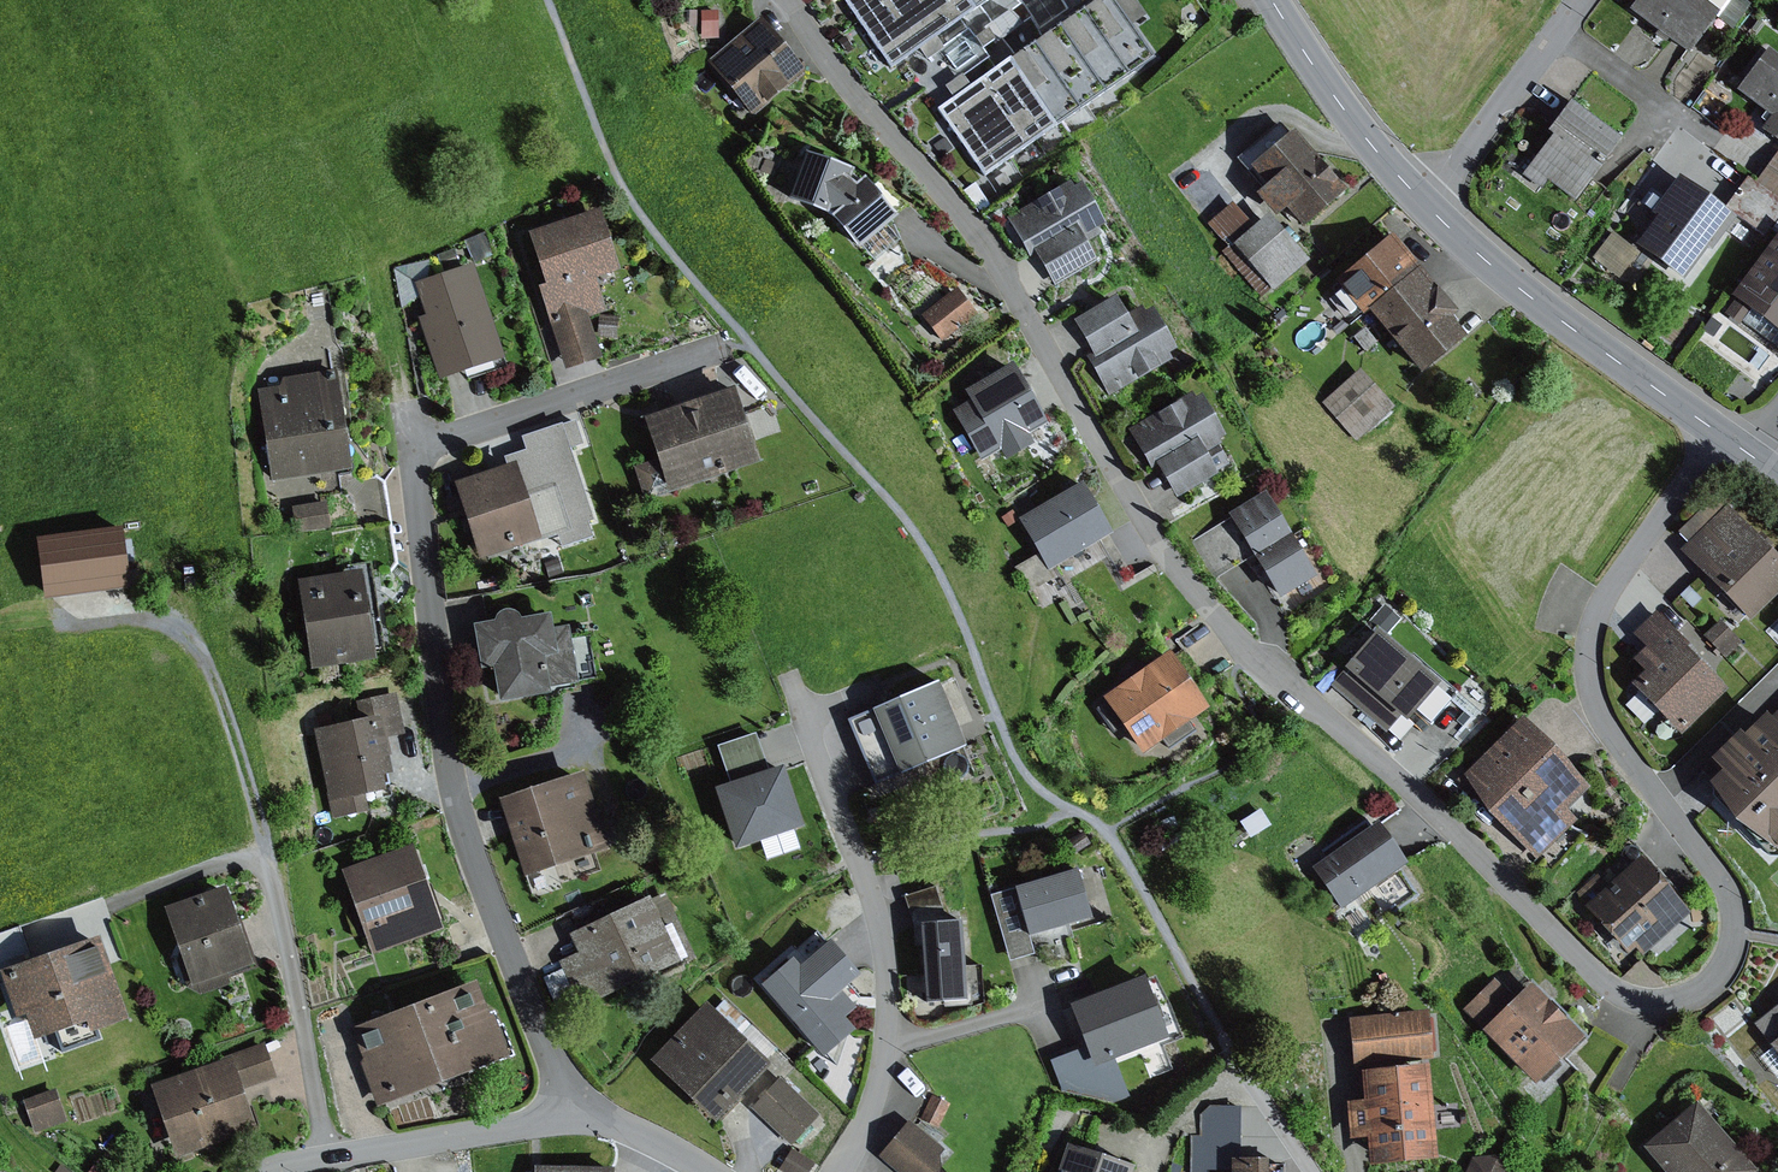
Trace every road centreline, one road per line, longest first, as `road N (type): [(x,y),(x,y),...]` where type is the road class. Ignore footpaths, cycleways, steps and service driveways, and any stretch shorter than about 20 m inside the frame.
road 1 (residential): [(1718,433),(1605,597),(1586,658),(1595,704),(1720,878),(1732,907),(1735,933),(1710,984),(1658,1003),(1626,997),(1592,969),(1416,796),(1242,650),(1161,552),(995,257),(840,75),(790,0)]
road 2 (residential): [(579,1118),(446,790),(414,457),(431,440),(713,353)]
road 3 (residential): [(792,690),(876,901),(889,993),(872,1103),(837,1171)]
road 4 (tertiary): [(1420,201),(1544,308),(1718,433)]
road 5 (track): [(267,863),(242,756),(199,644),(157,615),(68,623)]
road 6 (residential): [(264,1171),(579,1118)]
road 7 (residential): [(1584,0),(1420,201)]
road 8 (tertiary): [(1272,0),(1369,142),(1420,201)]
road 9 (residential): [(579,1118),(632,1132),(700,1171)]

